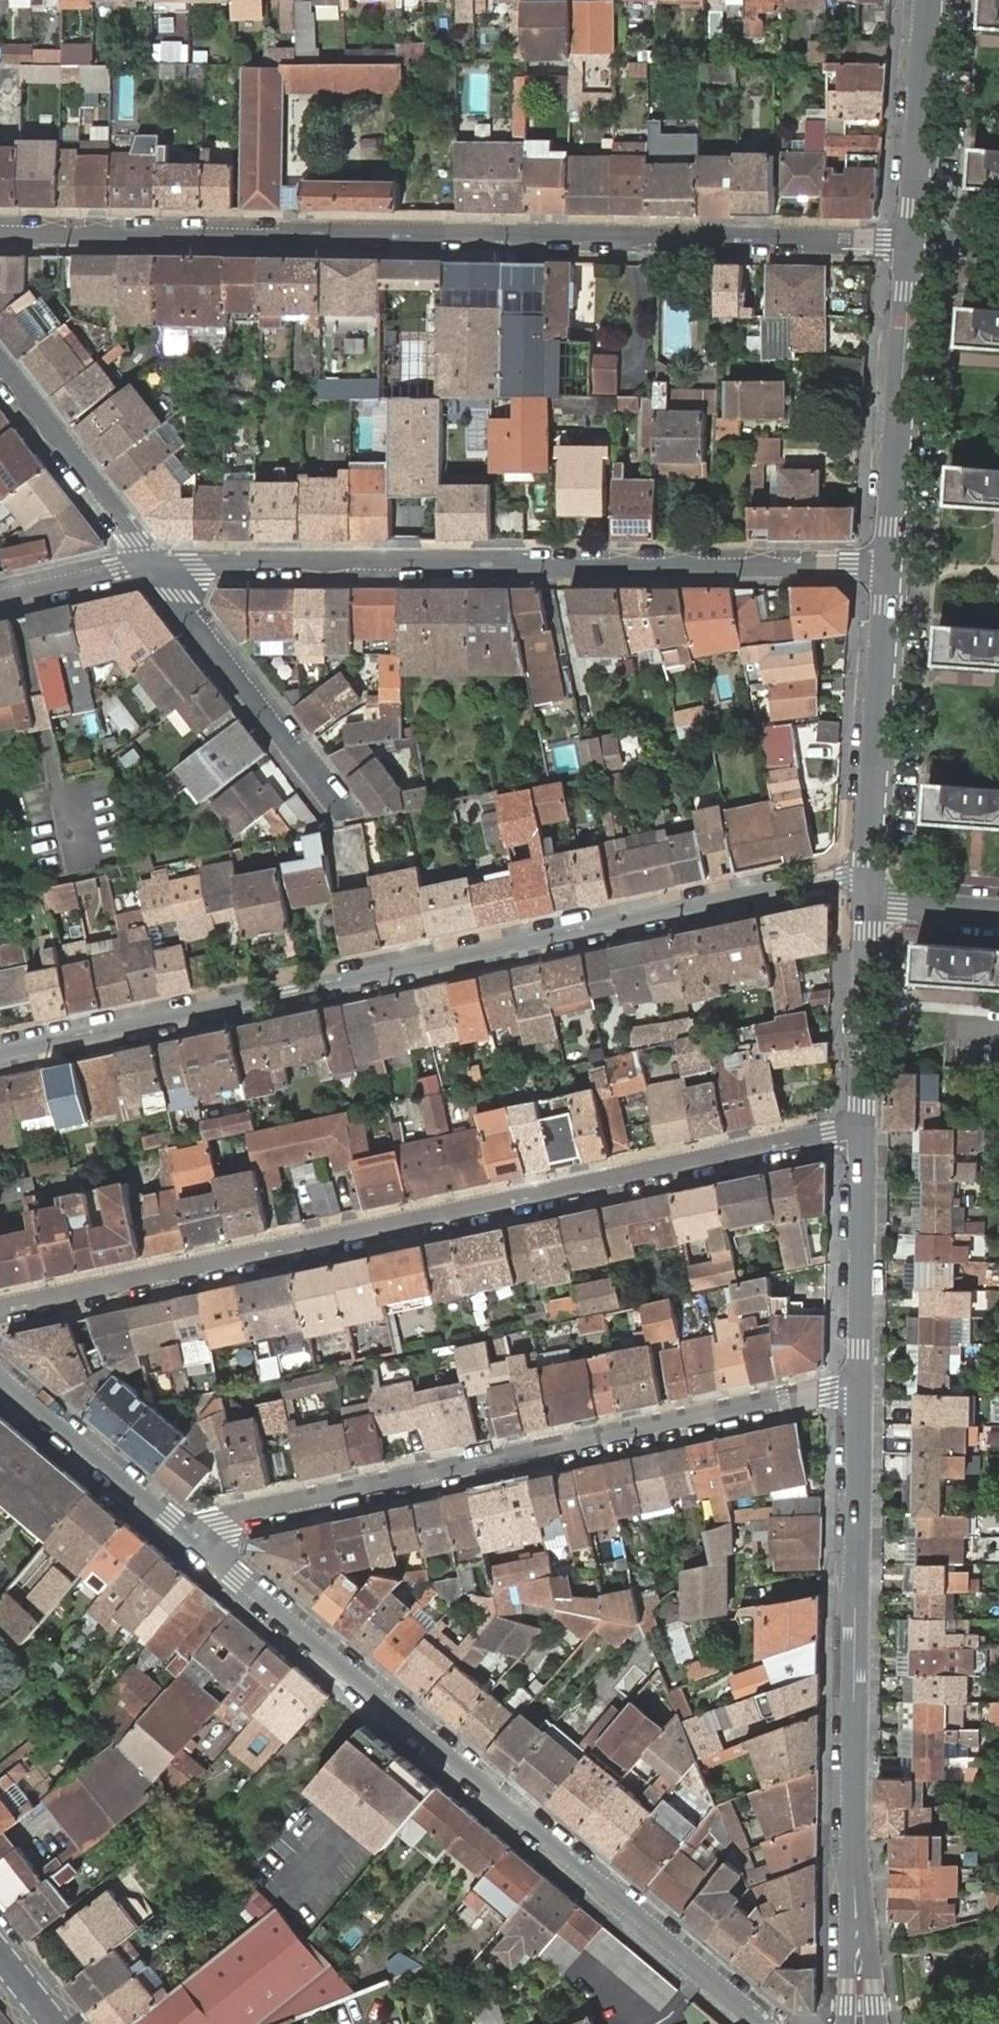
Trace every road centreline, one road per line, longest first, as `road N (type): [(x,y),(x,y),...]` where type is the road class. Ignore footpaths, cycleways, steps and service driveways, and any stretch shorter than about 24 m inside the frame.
road 1 (residential): [(912,245),(0,232)]
road 2 (residential): [(0,1054),(868,876)]
road 3 (residential): [(862,1128),(0,1312)]
road 4 (residential): [(184,1532),(761,2023)]
road 5 (residential): [(152,564),(890,568)]
road 6 (residential): [(184,1532),(859,1388)]
road 7 (tertiary): [(859,1388),(859,2023)]
road 8 (tertiary): [(890,568),(912,245)]
road 9 (residential): [(152,564),(343,810)]
road 10 (tertiary): [(868,876),(890,568)]
road 11 (tertiary): [(862,1128),(859,1388)]
road 12 (residential): [(0,368),(152,564)]
road 13 (tertiary): [(912,245),(930,0)]
road 14 (residential): [(0,1375),(184,1532)]
road 15 (tertiary): [(868,901),(862,1128)]
road 16 (residential): [(152,564),(0,599)]
road 17 (residential): [(868,901),(998,910)]

